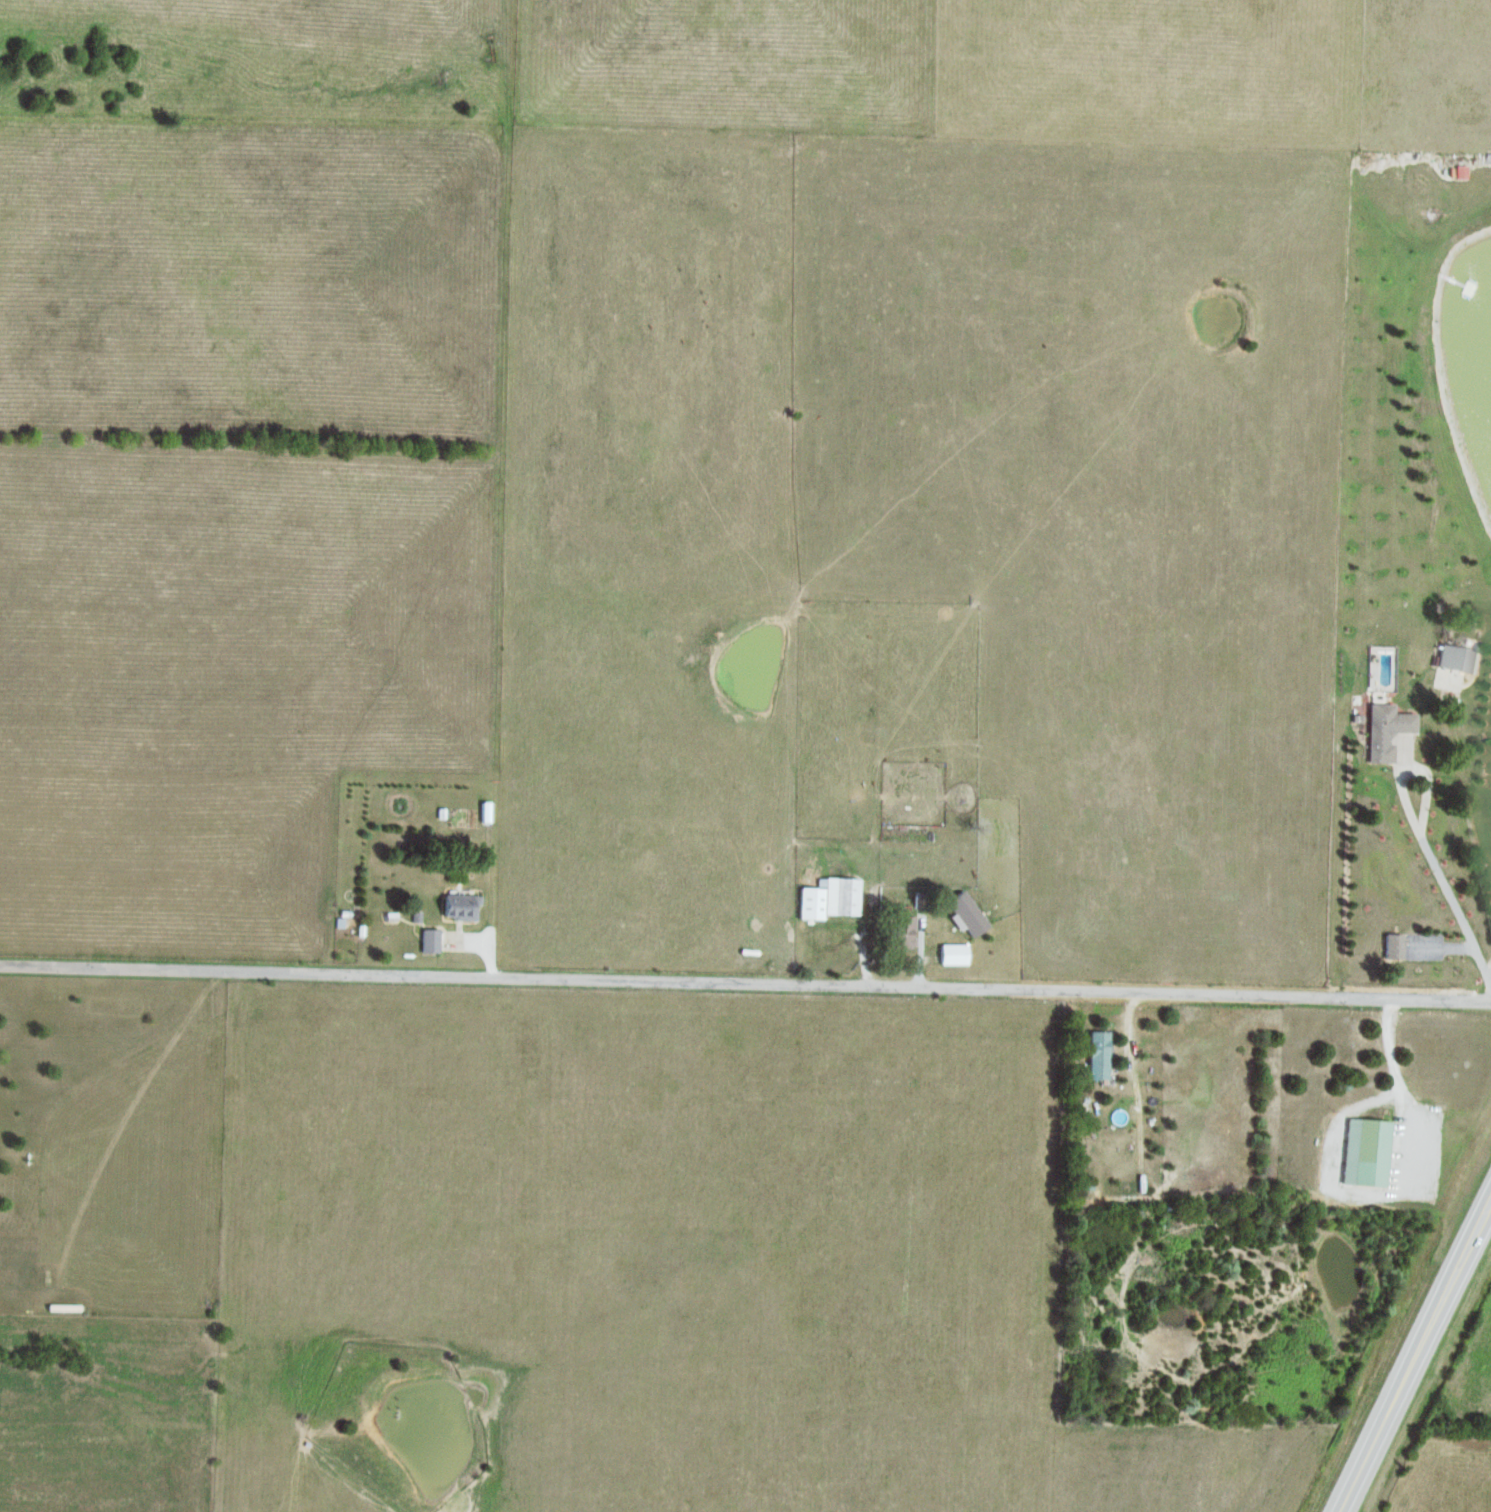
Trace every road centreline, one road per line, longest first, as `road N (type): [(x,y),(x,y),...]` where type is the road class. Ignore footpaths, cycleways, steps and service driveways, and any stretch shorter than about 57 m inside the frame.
road 1 (residential): [(1387,1002),(0,965)]
road 2 (primary): [(1339,1511),(1490,1202)]

